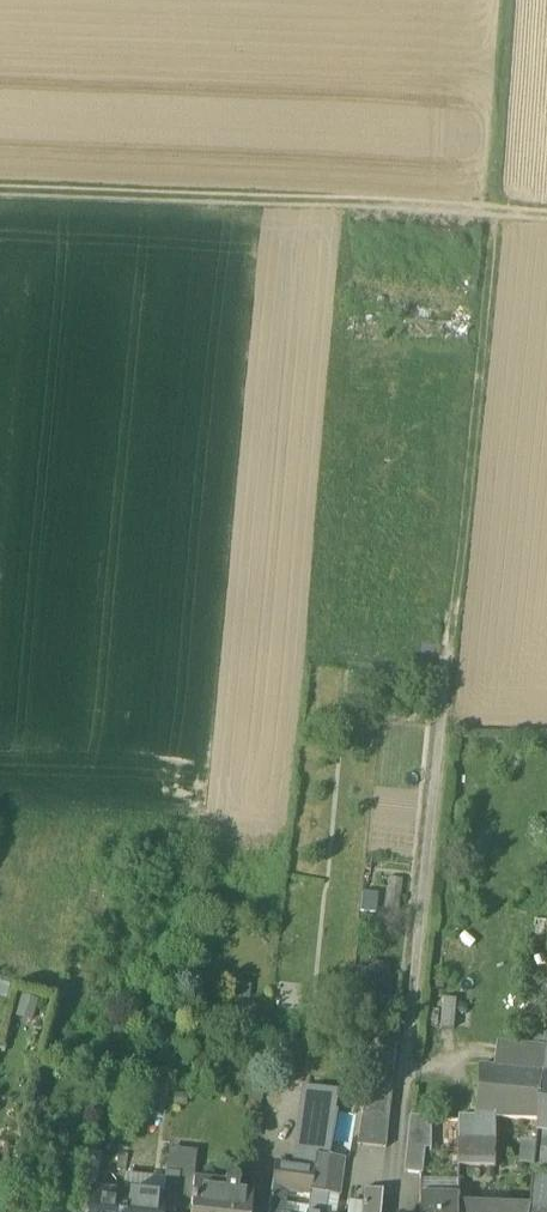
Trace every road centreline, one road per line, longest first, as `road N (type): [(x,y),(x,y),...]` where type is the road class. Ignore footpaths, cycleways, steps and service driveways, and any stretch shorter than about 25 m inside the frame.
road 1 (track): [(508,0),(496,211),(408,1070)]
road 2 (track): [(0,190),(546,213)]

